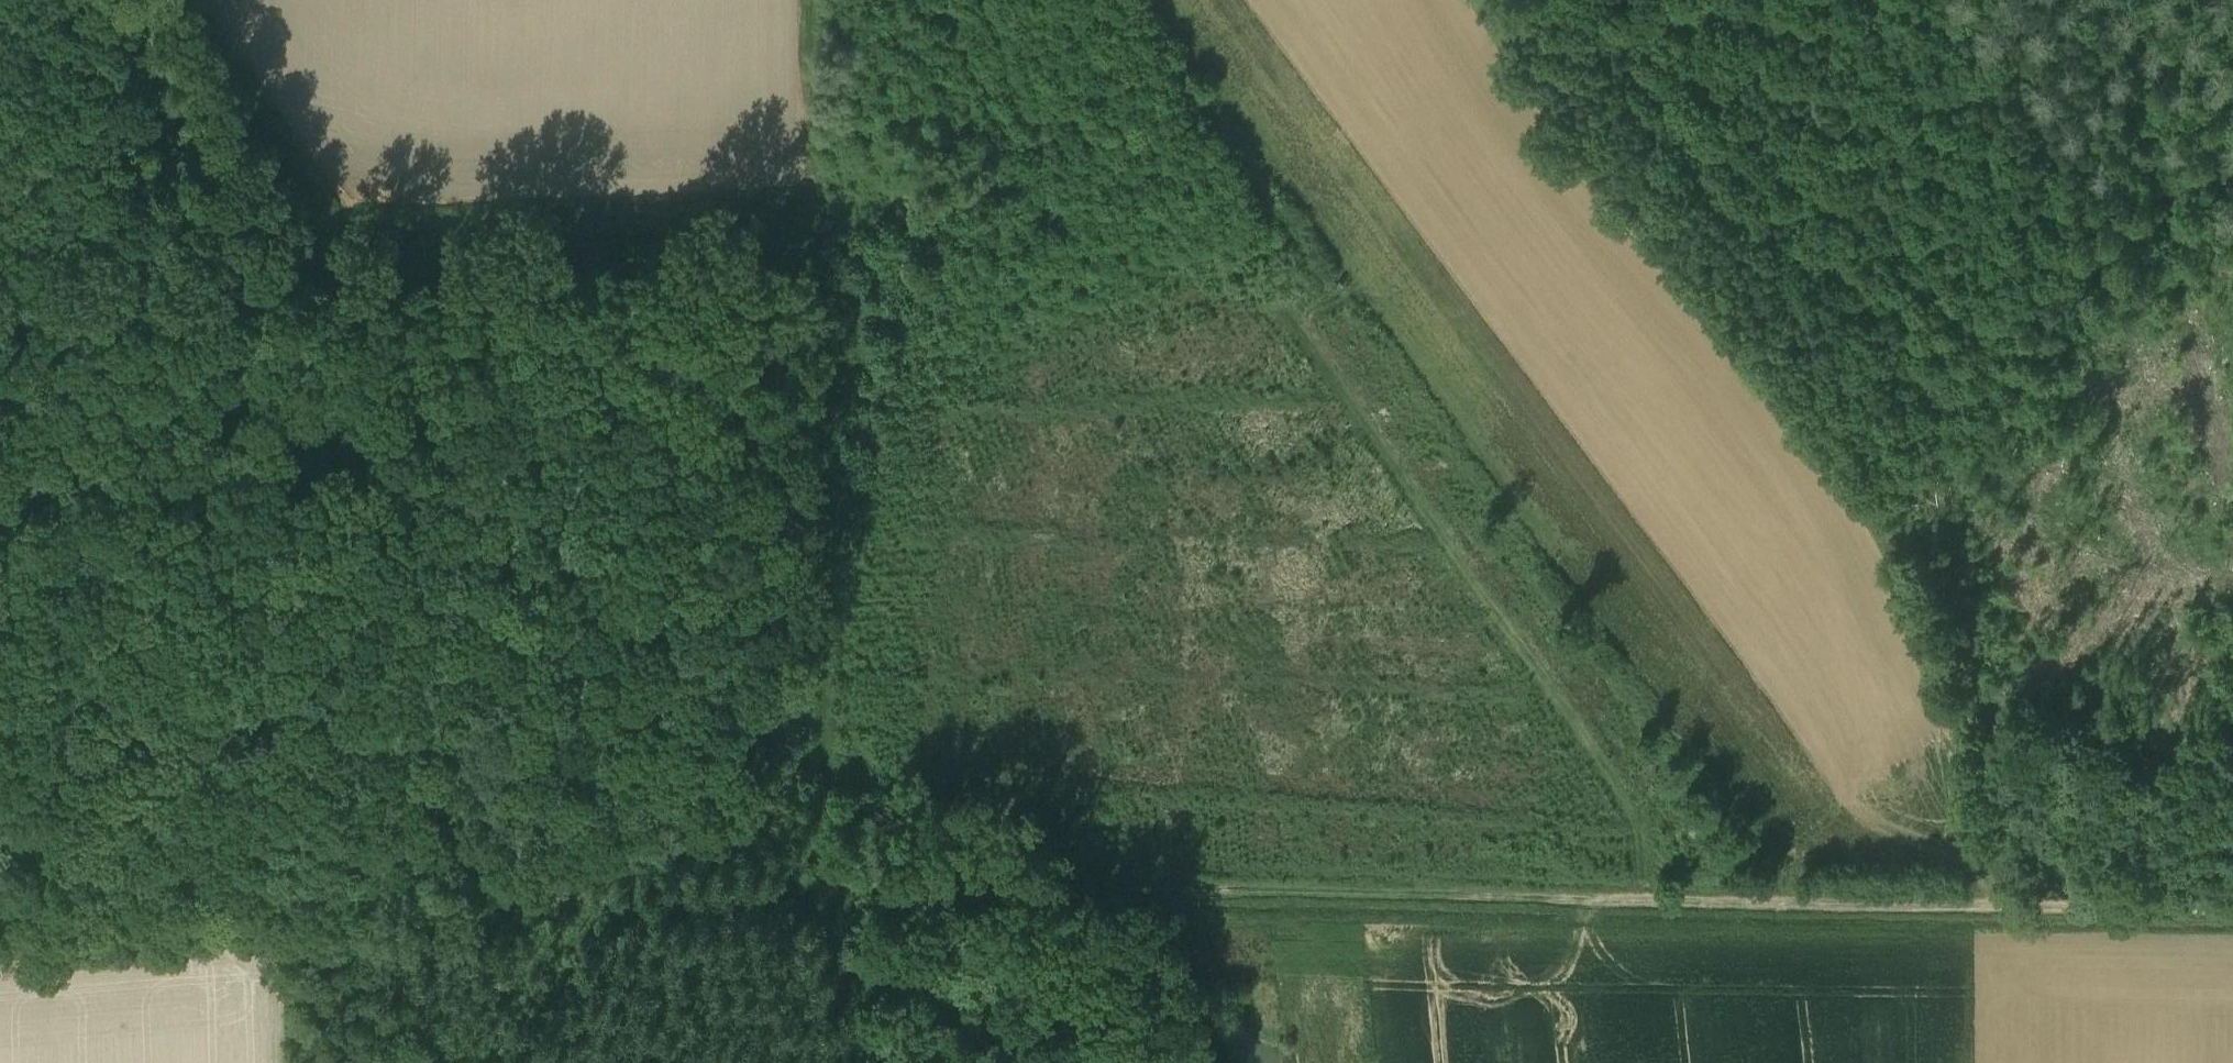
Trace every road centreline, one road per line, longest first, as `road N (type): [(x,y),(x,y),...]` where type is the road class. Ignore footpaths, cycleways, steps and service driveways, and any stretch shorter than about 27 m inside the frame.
road 1 (track): [(0,942),(844,882),(2232,901)]
road 2 (track): [(880,1062),(844,882)]

